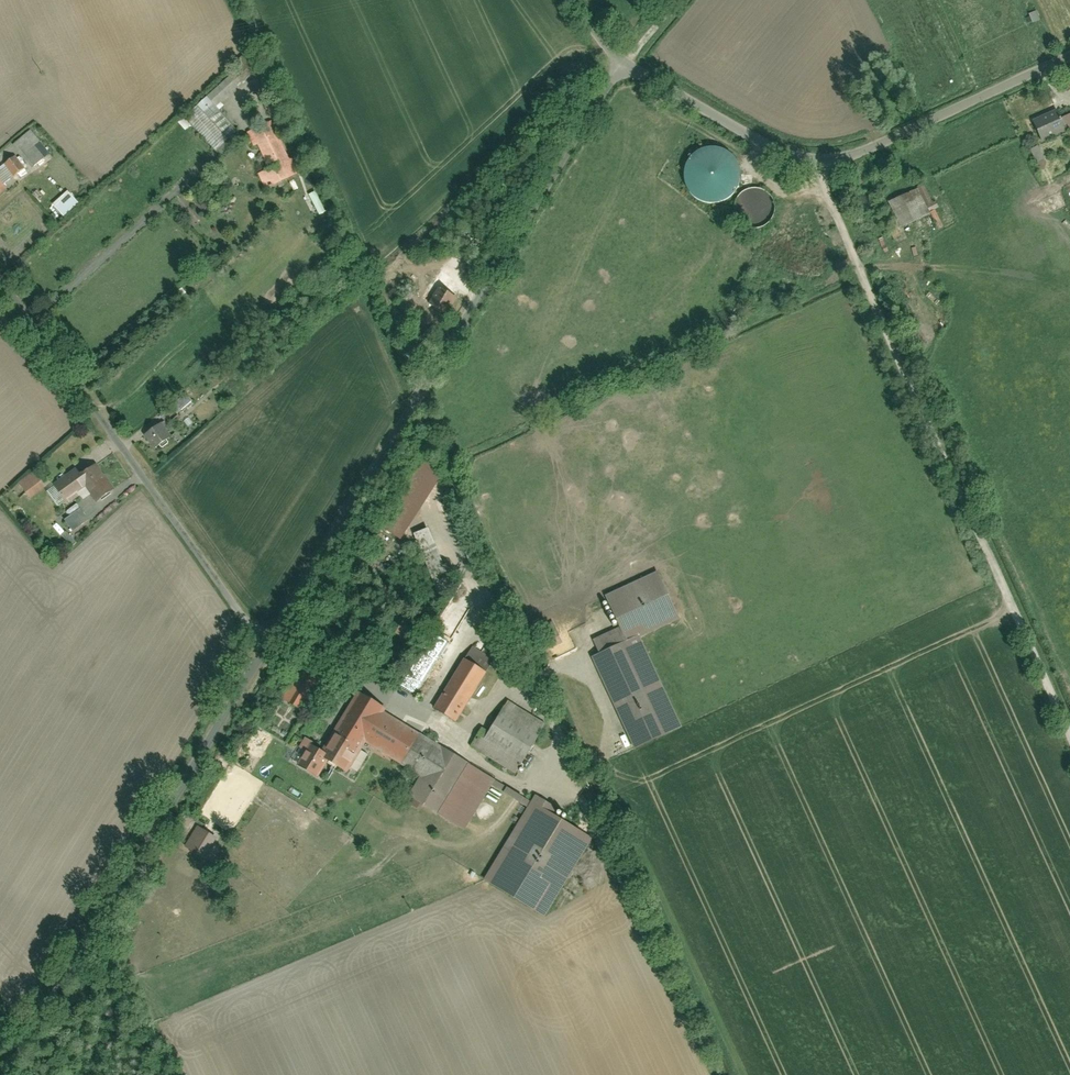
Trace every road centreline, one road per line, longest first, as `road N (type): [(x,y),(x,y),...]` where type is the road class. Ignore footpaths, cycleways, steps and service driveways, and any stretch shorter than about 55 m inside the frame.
road 1 (unclassified): [(264,651),(626,63)]
road 2 (track): [(826,168),(1069,731)]
road 3 (unclassified): [(10,1074),(264,651)]
road 4 (unclassified): [(1069,60),(826,168),(626,63)]
road 5 (residential): [(264,651),(0,281)]

